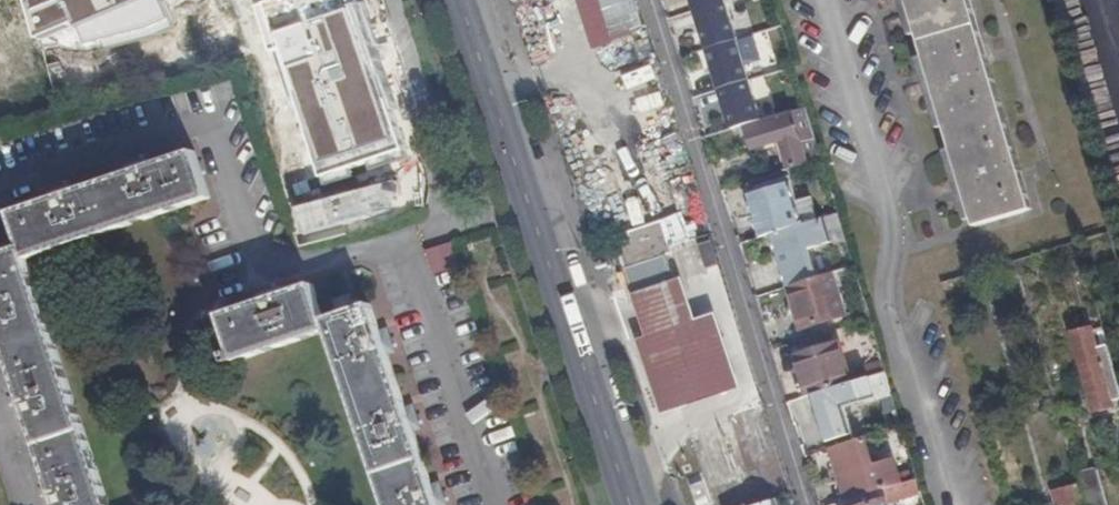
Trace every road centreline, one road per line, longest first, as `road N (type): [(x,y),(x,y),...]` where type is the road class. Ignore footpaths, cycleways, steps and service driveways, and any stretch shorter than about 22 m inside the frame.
road 1 (primary): [(629,504),(459,0)]
road 2 (residential): [(802,504),(644,0)]

